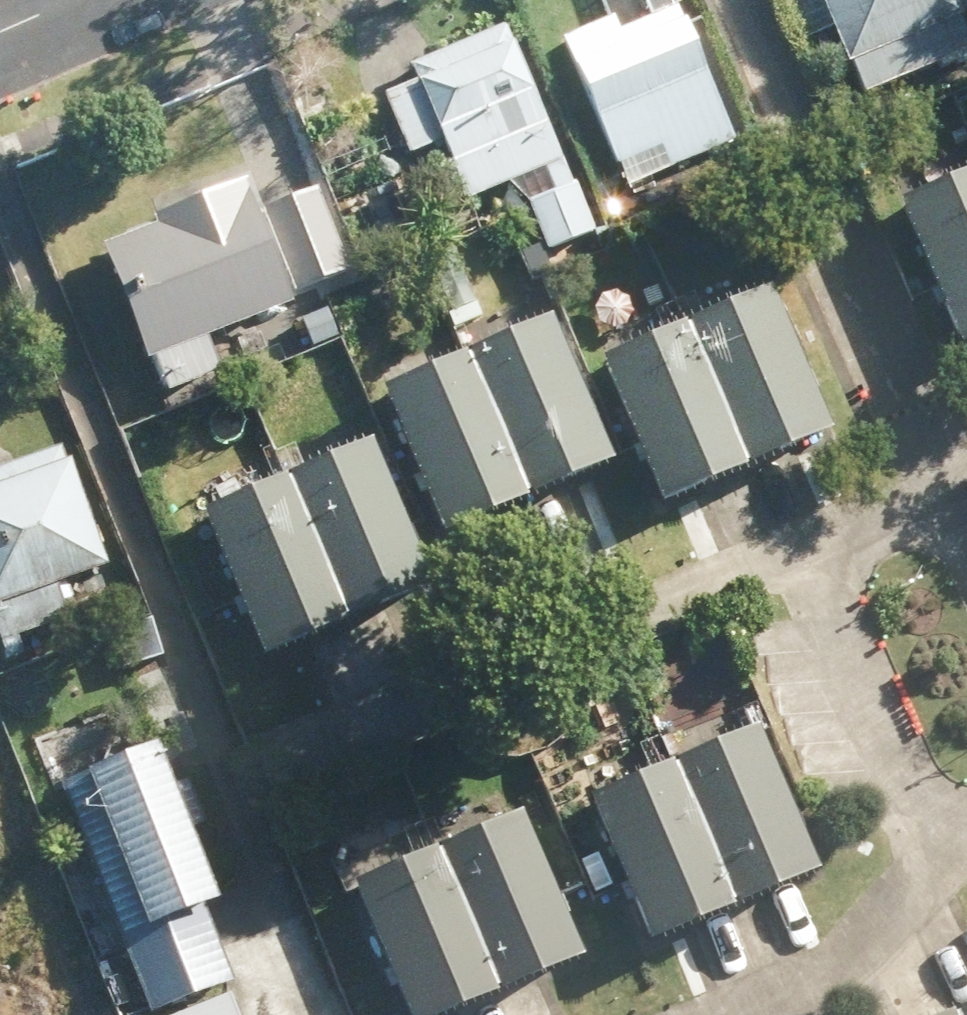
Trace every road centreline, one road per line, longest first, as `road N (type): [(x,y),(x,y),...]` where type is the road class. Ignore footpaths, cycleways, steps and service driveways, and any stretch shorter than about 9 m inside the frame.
road 1 (residential): [(741,0),(947,479)]
road 2 (residential): [(947,479),(867,516),(830,545),(827,584),(943,846)]
road 3 (residential): [(943,846),(809,987),(747,1014)]

